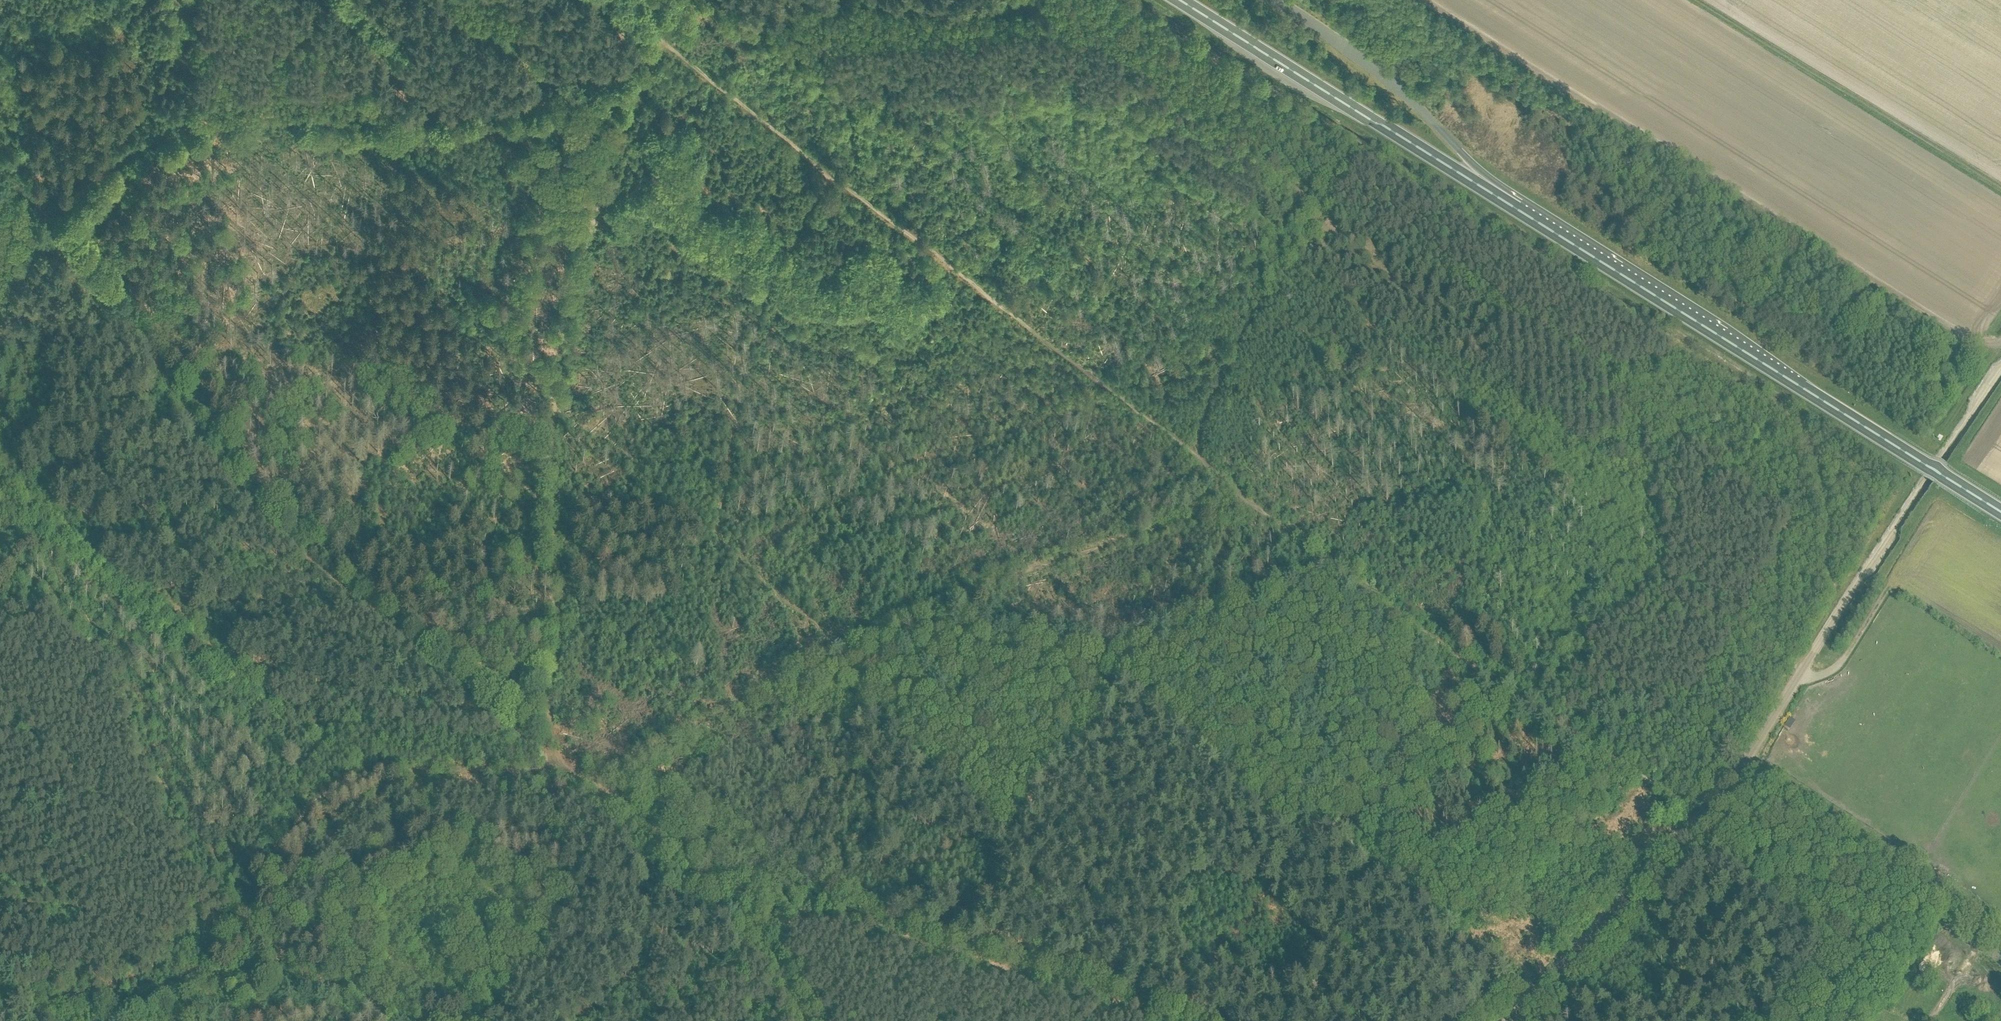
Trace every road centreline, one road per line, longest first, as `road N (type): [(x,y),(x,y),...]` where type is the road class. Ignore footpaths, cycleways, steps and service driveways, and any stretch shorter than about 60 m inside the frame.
road 1 (unclassified): [(1509,1020),(1742,767),(2000,370)]
road 2 (track): [(1193,461),(660,50)]
road 3 (track): [(1693,820),(1490,684),(1193,461)]
road 4 (trunk): [(2000,513),(1523,213)]
road 5 (trunk): [(1523,213),(1181,0)]
road 6 (track): [(140,1003),(192,979),(253,977),(322,981),(403,1020)]
road 7 (track): [(0,988),(50,1001),(140,1003)]

